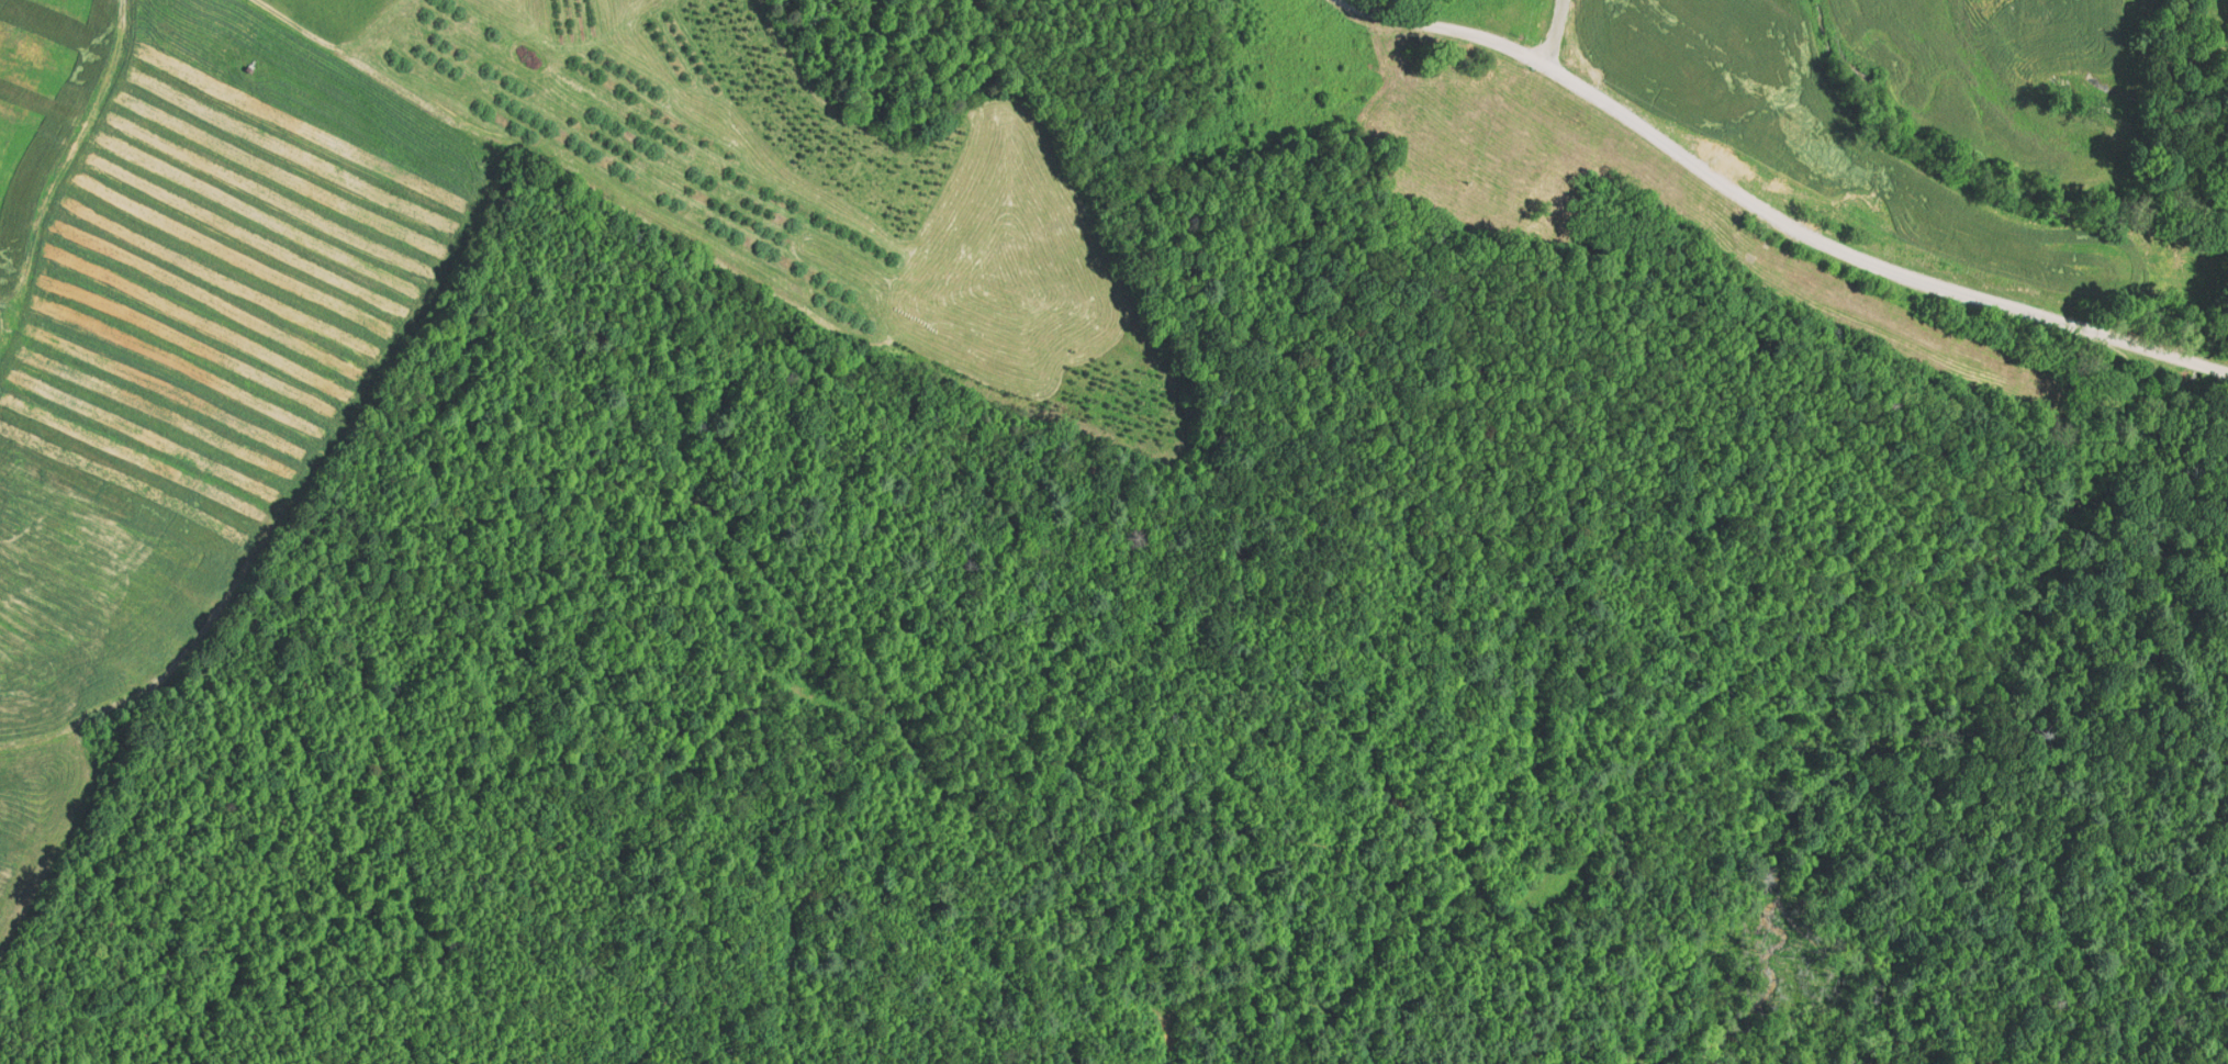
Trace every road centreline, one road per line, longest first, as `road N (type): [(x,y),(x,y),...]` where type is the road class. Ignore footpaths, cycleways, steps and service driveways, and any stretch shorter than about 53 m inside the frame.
road 1 (residential): [(2227,375),(1804,237),(1597,80),(1389,0)]
road 2 (residential): [(111,0),(113,75),(87,150)]

